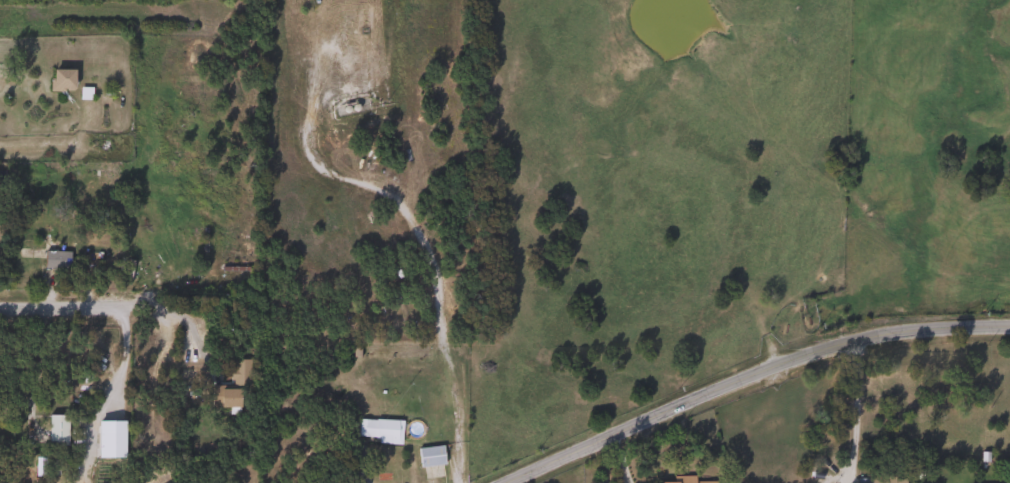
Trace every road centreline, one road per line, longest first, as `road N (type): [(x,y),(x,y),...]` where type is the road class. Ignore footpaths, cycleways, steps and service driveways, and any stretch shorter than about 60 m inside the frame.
road 1 (residential): [(1009,326),(910,328),(838,340),(519,482)]
road 2 (residential): [(163,309),(0,310)]

